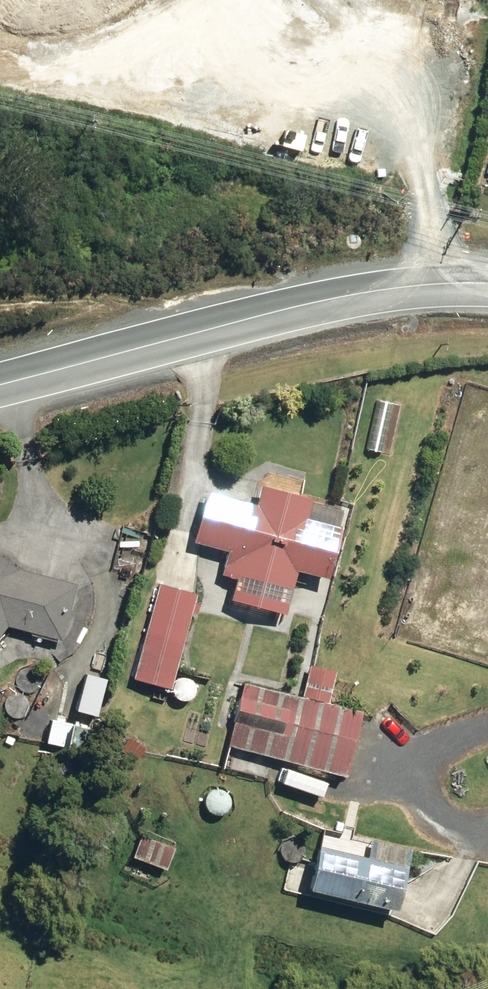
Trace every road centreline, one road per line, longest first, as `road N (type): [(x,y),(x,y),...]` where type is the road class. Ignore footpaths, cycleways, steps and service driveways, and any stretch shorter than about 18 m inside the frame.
road 1 (unclassified): [(487,283),(402,286),(0,384)]
road 2 (track): [(276,313),(126,297),(0,301)]

